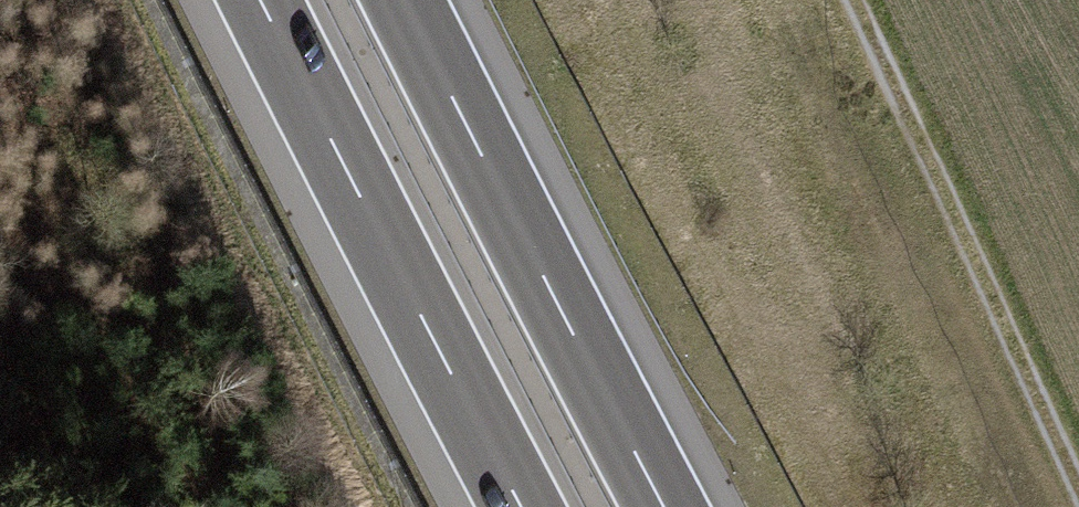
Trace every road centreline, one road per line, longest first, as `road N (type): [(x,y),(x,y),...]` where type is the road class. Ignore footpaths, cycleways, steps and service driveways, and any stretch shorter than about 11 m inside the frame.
road 1 (motorway): [(664,506),(405,0)]
road 2 (motorway): [(256,0),(515,506)]
road 3 (track): [(1061,506),(829,0)]

